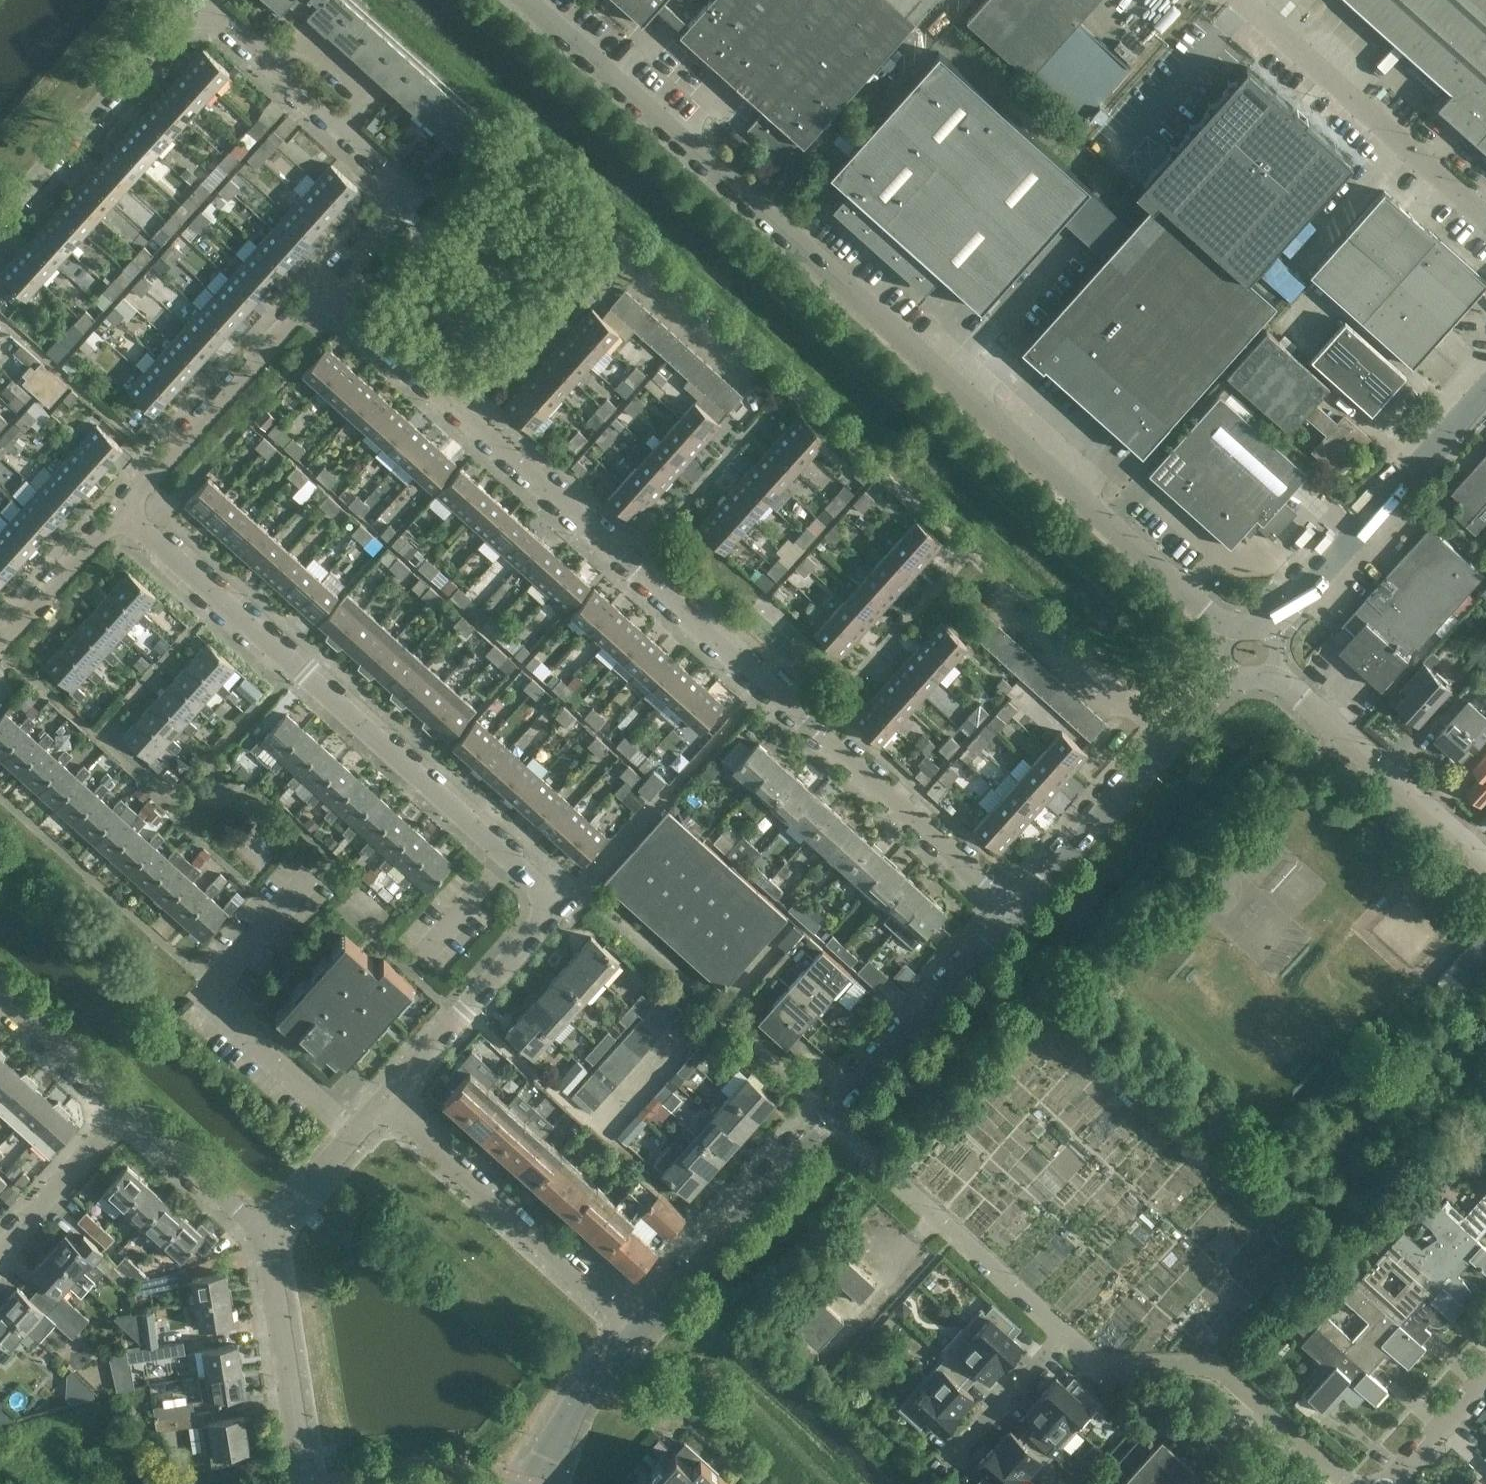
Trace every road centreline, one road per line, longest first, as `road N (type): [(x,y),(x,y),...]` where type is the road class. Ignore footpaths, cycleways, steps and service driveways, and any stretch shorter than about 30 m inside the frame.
road 1 (unclassified): [(1224,625),(522,0)]
road 2 (residential): [(1016,909),(453,404)]
road 3 (residential): [(637,1327),(1016,909)]
road 4 (residential): [(0,223),(176,30),(207,23),(226,29),(391,174),(397,189)]
road 5 (residential): [(508,857),(122,510)]
road 6 (residential): [(453,404),(592,260),(625,263),(751,375)]
road 7 (residential): [(357,1133),(209,998),(313,874)]
road 8 (residential): [(1353,1483),(1232,1379),(1105,1370),(1068,1337)]
road 9 (residential): [(637,1327),(386,1103)]
road 10 (unclassified): [(1485,219),(1245,5)]
road 11 (residential): [(386,1103),(541,925),(547,898),(508,857)]
road 12 (unclassified): [(1273,623),(1485,389)]
road 13 (residential): [(122,510),(324,292)]
road 14 (residential): [(1485,862),(1278,681)]
road 15 (residential): [(299,1483),(263,1234)]
road 16 (residential): [(1068,1337),(896,1182)]
road 17 (residential): [(1016,909),(1169,736)]
road 18 (residential): [(1169,736),(1148,719),(1111,708),(995,601)]
road 19 (residential): [(124,1118),(0,1257)]
road 20 (residential): [(539,1483),(578,1403),(637,1327)]
road 21 (residential): [(0,645),(122,510)]
road 22 (residential): [(263,1234),(124,1118)]
road 23 (residential): [(453,404),(324,292)]
road 24 (residential): [(124,1118),(0,1002)]
road 25 (residential): [(1068,1337),(955,1453)]
road 26 (residential): [(263,1234),(357,1133)]
road 27 (residential): [(1389,1483),(1485,1384)]
road 28 (residential): [(508,857),(420,956)]
road 29 (residential): [(324,292),(389,217),(397,189)]

